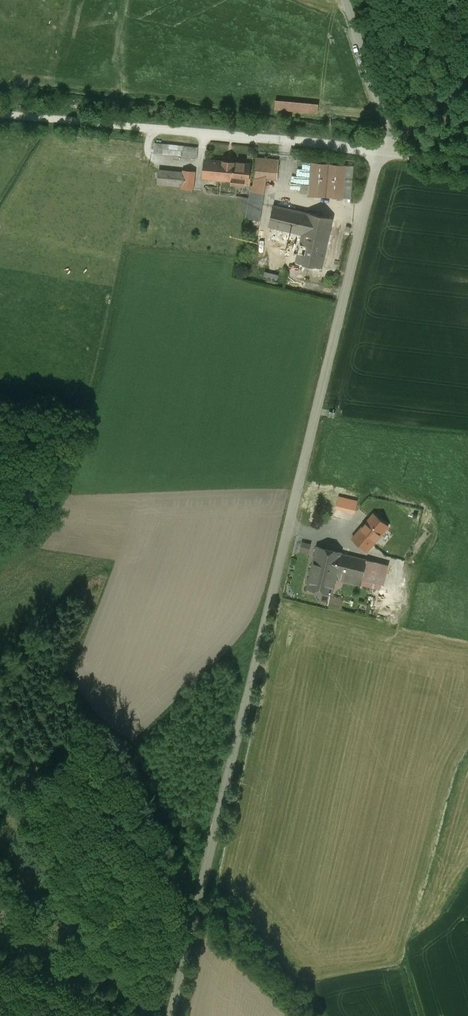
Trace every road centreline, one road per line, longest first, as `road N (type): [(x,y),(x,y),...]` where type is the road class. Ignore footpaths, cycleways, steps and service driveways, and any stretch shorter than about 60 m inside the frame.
road 1 (unclassified): [(171,1015),(384,150)]
road 2 (track): [(0,554),(63,489),(152,129)]
road 3 (unclassified): [(0,114),(384,150)]
road 4 (unclassified): [(384,150),(382,111),(346,0)]

